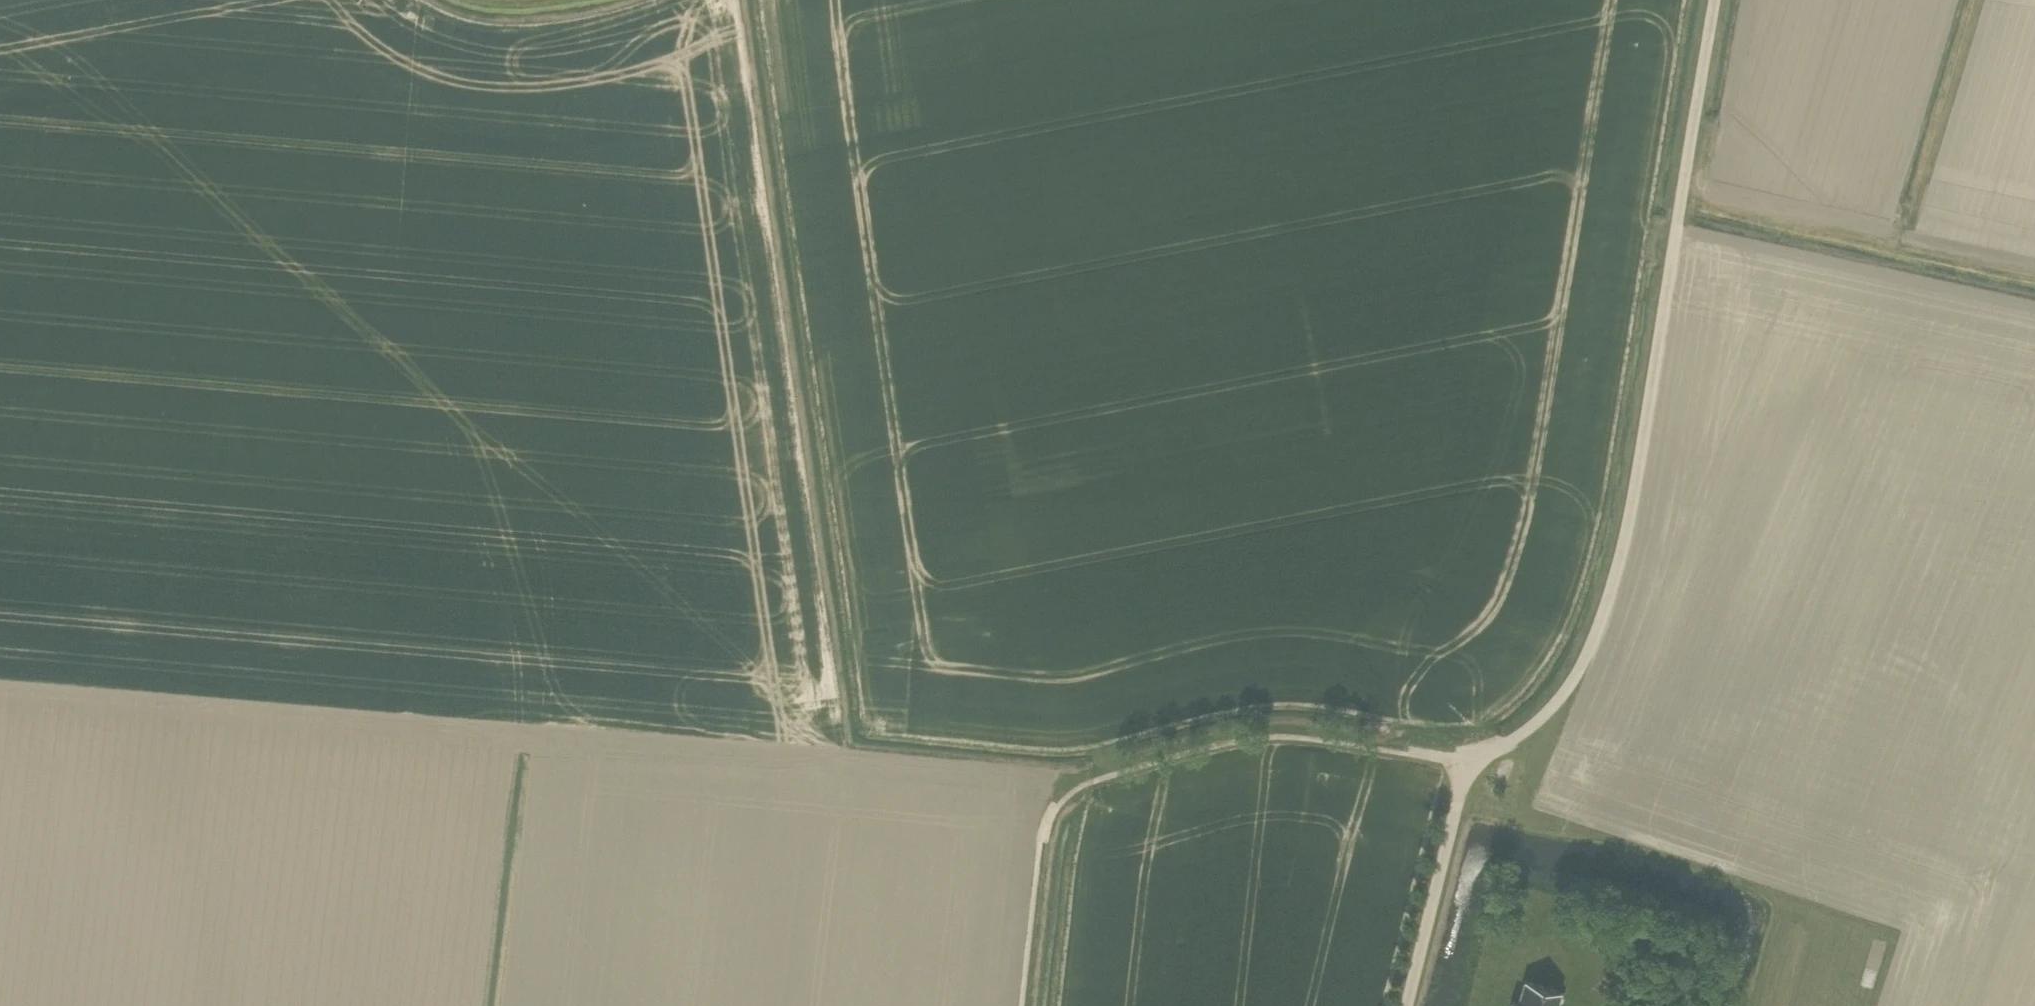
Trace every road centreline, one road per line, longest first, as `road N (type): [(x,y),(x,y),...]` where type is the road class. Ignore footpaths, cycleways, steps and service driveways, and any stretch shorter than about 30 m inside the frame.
road 1 (track): [(1406,1005),(1463,763)]

